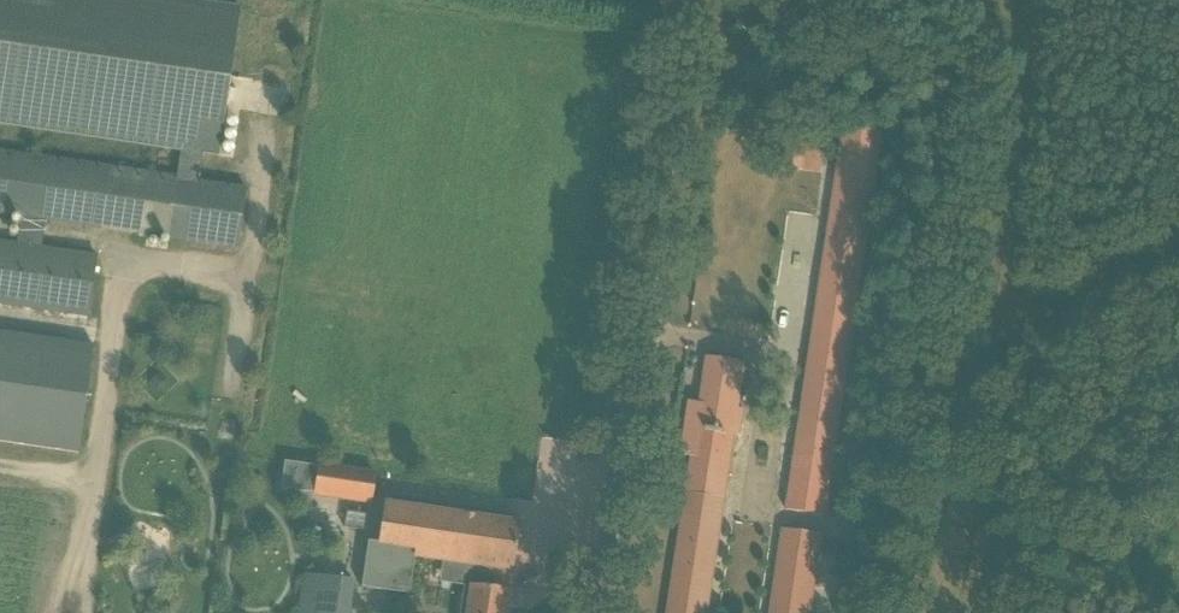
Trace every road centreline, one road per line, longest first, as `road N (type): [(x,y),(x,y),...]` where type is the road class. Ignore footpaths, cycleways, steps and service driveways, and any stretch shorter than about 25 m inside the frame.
road 1 (tertiary): [(602,612),(696,0)]

